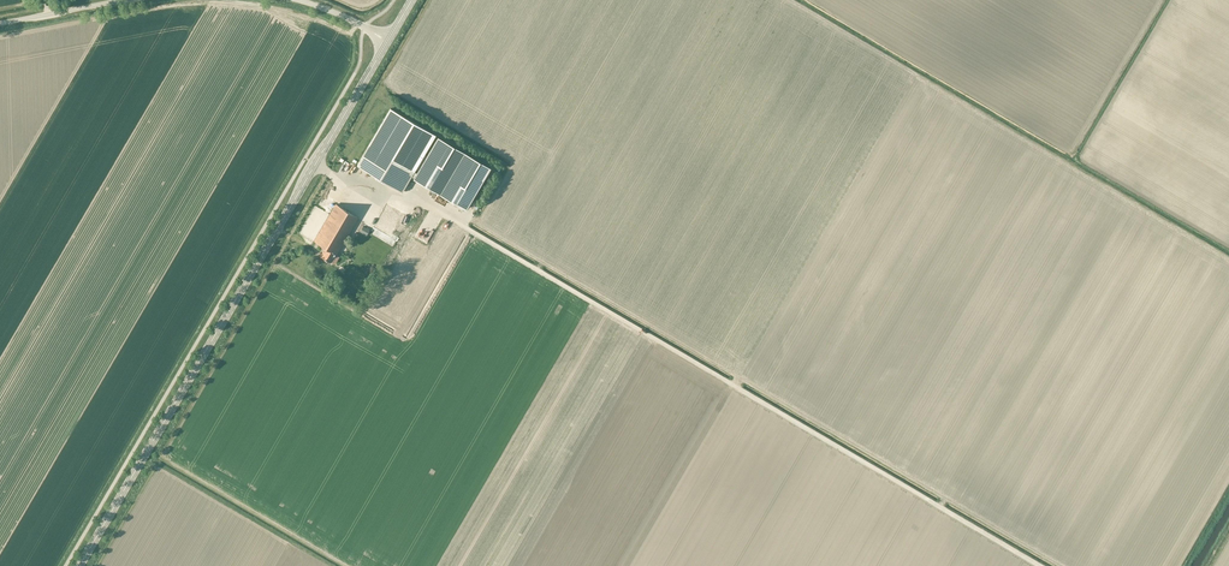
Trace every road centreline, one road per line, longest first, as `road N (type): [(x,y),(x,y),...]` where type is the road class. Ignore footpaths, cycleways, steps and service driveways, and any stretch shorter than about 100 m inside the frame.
road 1 (primary): [(80,565),(385,46)]
road 2 (track): [(1168,0),(1074,161),(803,0)]
road 3 (unclassified): [(0,24),(124,0)]

